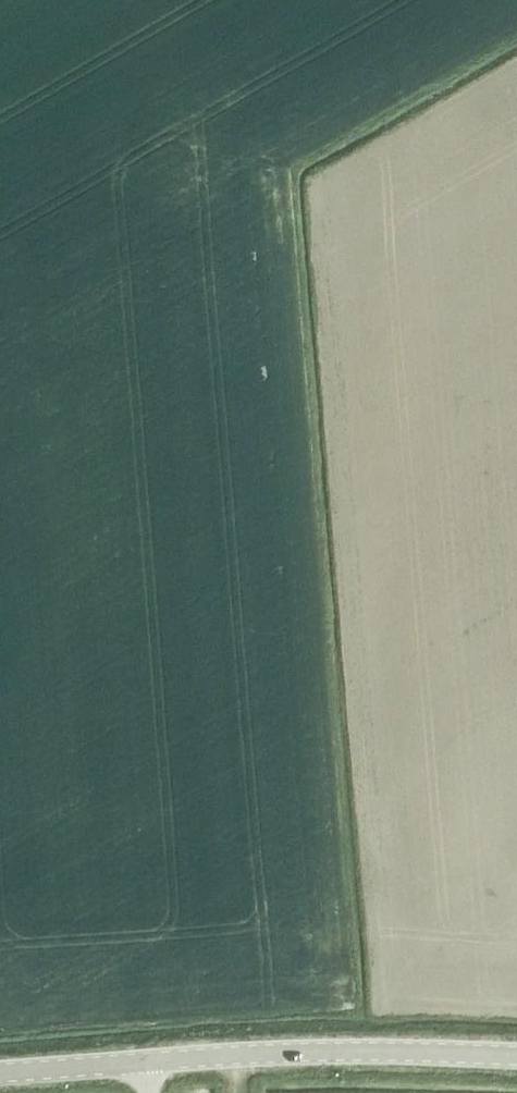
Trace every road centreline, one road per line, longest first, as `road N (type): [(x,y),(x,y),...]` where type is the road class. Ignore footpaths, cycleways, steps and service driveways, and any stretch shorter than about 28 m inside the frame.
road 1 (tertiary): [(144,1059),(411,1049),(516,1056)]
road 2 (tertiary): [(0,1071),(144,1059)]

